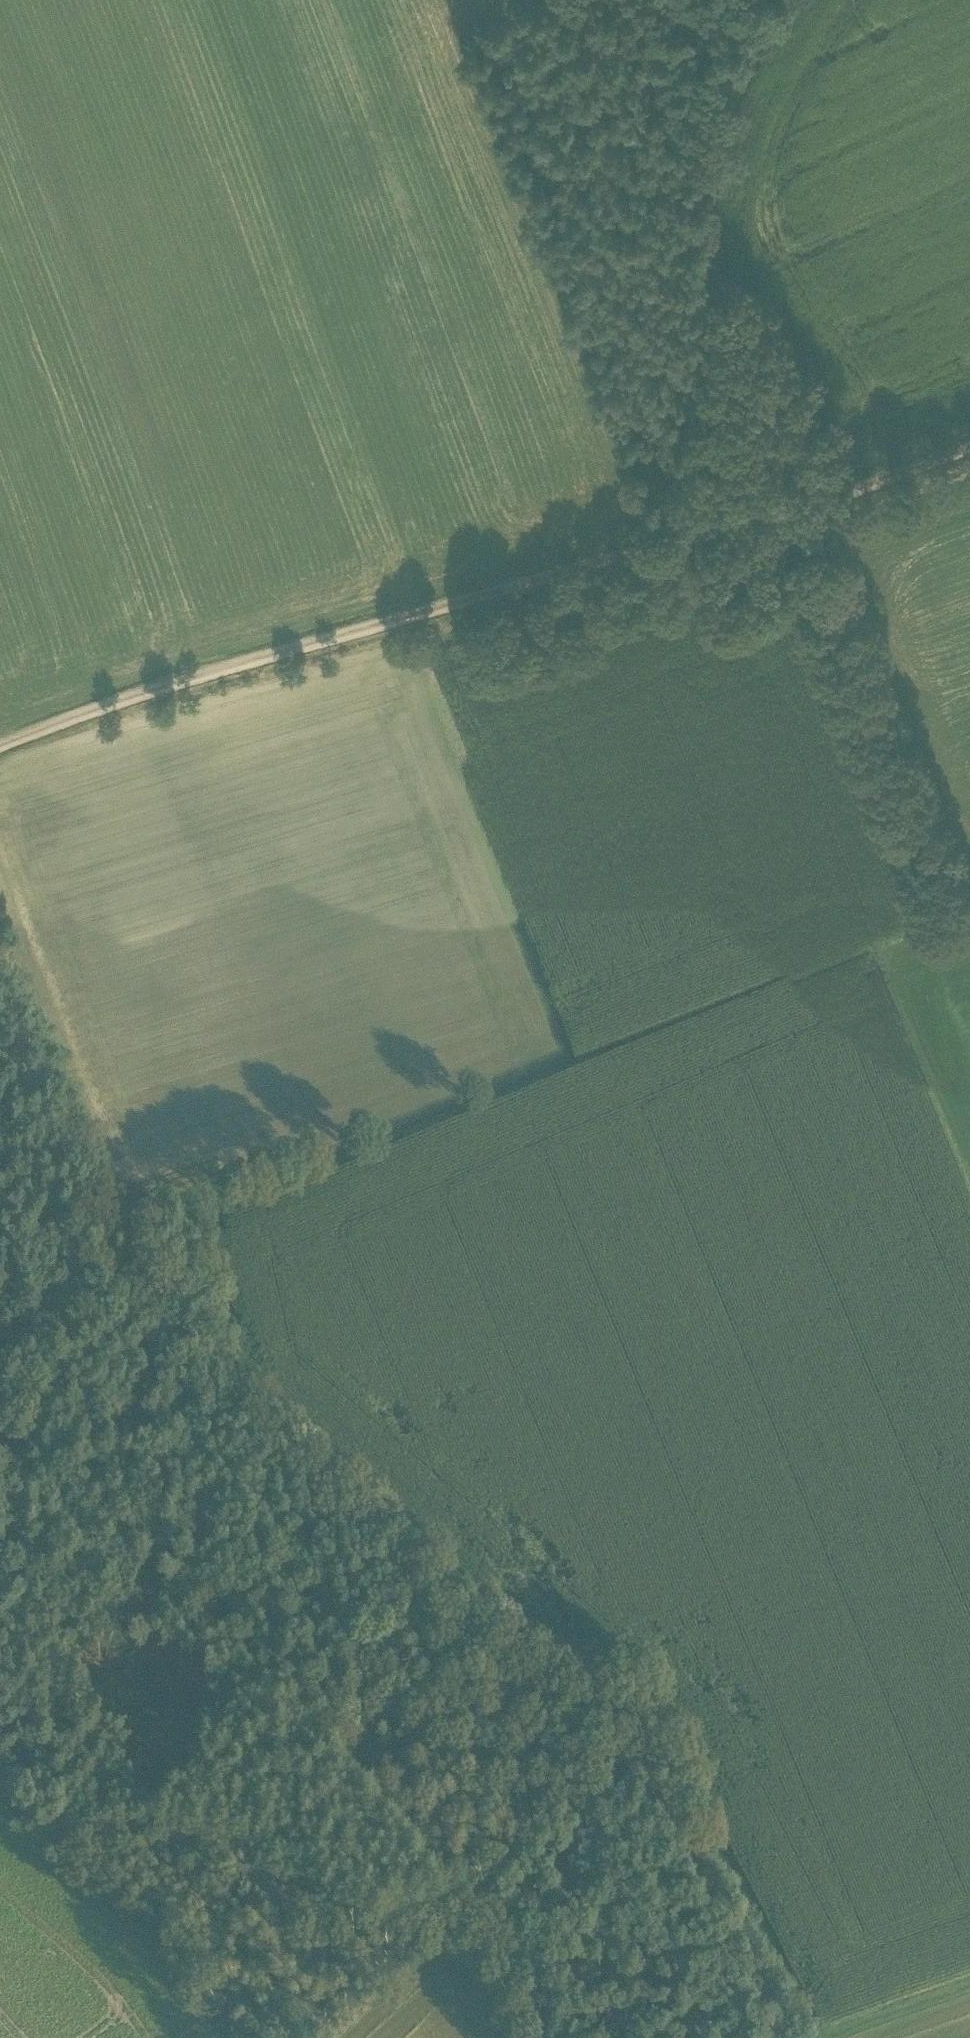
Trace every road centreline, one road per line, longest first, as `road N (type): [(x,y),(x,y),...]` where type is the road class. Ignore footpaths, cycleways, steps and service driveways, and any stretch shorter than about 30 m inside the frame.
road 1 (track): [(969,447),(0,748)]

